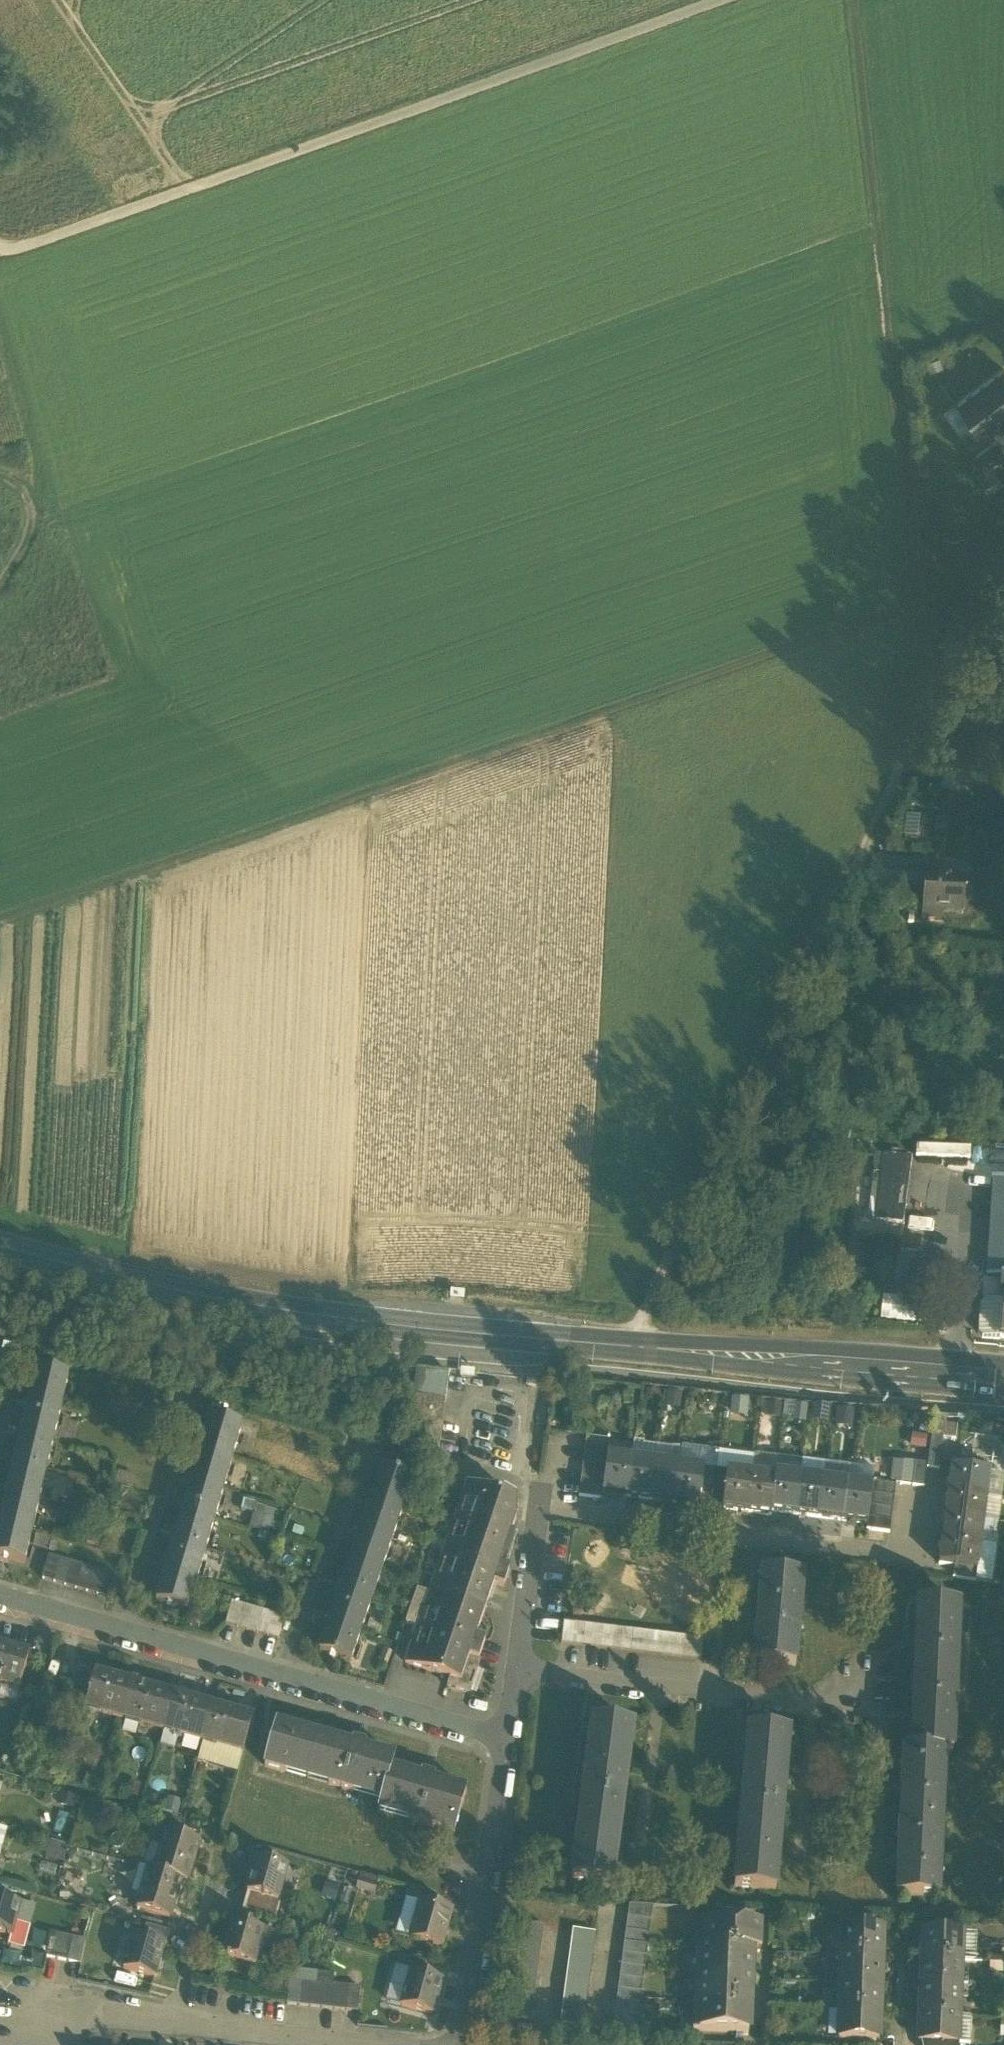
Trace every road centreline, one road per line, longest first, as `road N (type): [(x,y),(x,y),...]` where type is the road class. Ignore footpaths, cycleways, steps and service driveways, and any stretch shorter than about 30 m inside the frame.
road 1 (secondary): [(1003,1377),(469,1335),(213,1298),(0,1247)]
road 2 (track): [(921,600),(0,922)]
road 3 (track): [(637,1345),(1003,544)]
road 4 (track): [(0,253),(717,0)]
road 5 (track): [(932,702),(851,0)]
road 6 (residential): [(920,1504),(912,1560),(539,1512)]
road 7 (residential): [(884,1710),(517,1677)]
road 8 (residential): [(468,2044),(509,1735)]
road 9 (residential): [(281,1674),(376,1444)]
road 10 (residential): [(117,1627),(203,1396)]
road 11 (residential): [(509,1735),(281,1674)]
road 12 (residential): [(369,2044),(170,2024)]
road 13 (residential): [(281,1674),(117,1627)]
road 14 (residential): [(517,1677),(539,1512)]
road 15 (residential): [(170,2024),(67,2022),(21,2035)]
road 16 (residential): [(170,2024),(210,1891)]
road 17 (track): [(0,474),(36,509),(22,553),(0,580)]
road 18 (residential): [(539,1512),(562,1390)]
road 19 (residential): [(117,1627),(0,1594)]

